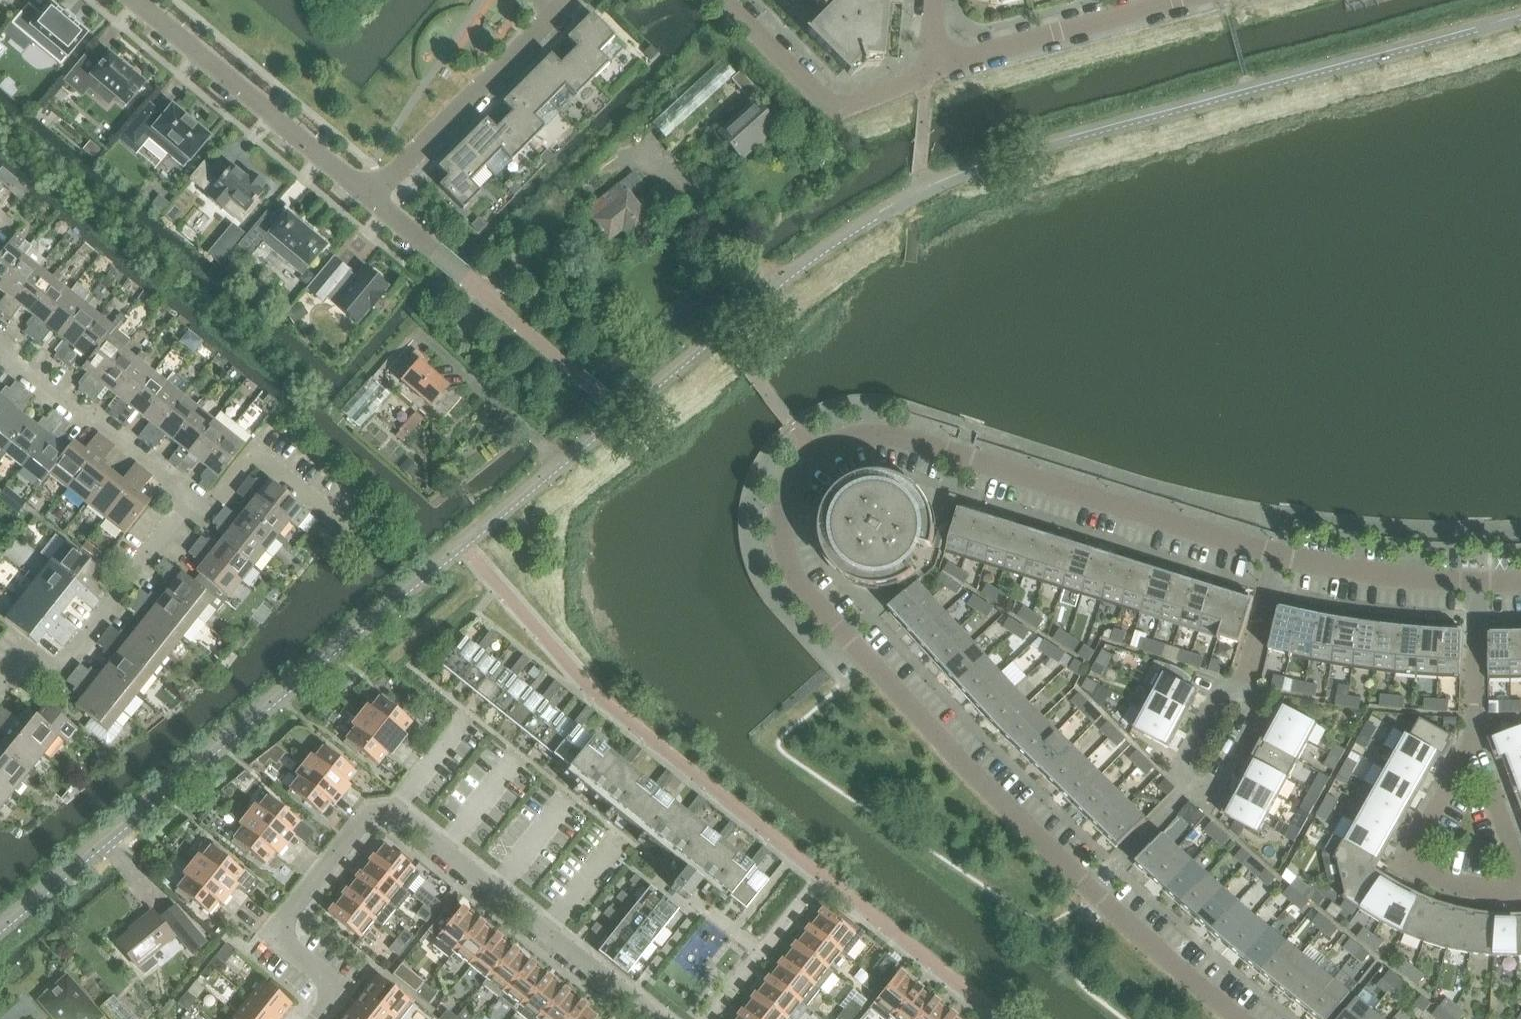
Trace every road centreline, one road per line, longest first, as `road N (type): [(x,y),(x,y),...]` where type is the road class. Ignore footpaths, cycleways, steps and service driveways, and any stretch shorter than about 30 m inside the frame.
road 1 (residential): [(1249,1018),(1092,892),(798,585),(781,547),(777,506),(786,471),(812,447),(845,431),(881,428),(1279,553)]
road 2 (residential): [(657,1013),(382,803),(366,808),(288,912),(291,934),(332,989),(316,1018)]
road 3 (residential): [(368,196),(138,0)]
road 4 (residential): [(0,682),(12,667),(57,662),(167,527),(204,508)]
road 5 (residential): [(368,196),(565,5)]
road 6 (residential): [(723,0),(834,109),(941,67)]
road 7 (residential): [(204,508),(0,350)]
road 8 (residential): [(1471,741),(1404,858),(1435,874),(1520,883)]
road 9 (residential): [(941,67),(1175,0)]
road 10 (residential): [(1279,553),(1473,581)]
road 11 (residential): [(204,508),(255,451),(335,516)]
road 12 (residential): [(491,299),(368,196)]
road 13 (residential): [(1471,741),(1473,581)]
road 14 (residential): [(1242,687),(1279,553)]
road 15 (residential): [(1520,868),(1471,741)]
road 16 (residential): [(1242,687),(1214,695),(1180,752),(1186,788)]
road 17 (residential): [(1186,788),(1212,774),(1250,710),(1242,687)]

